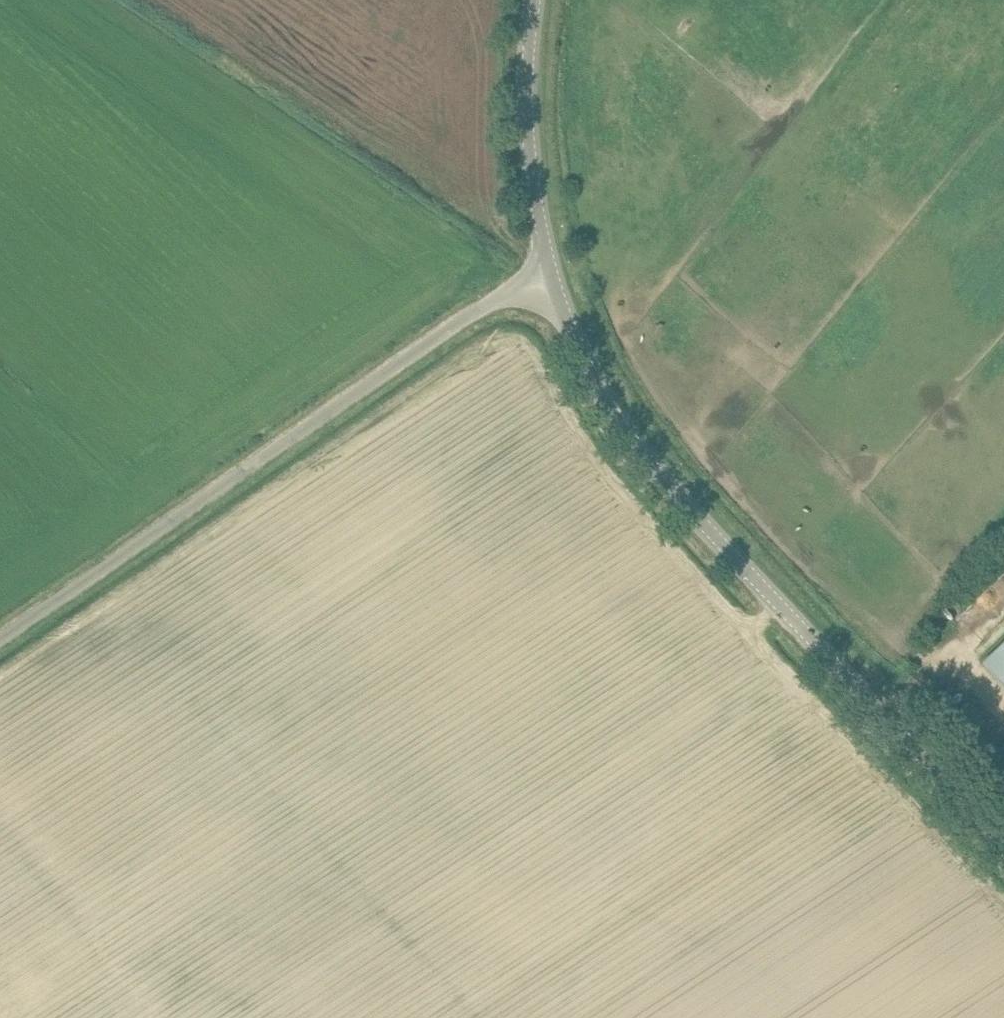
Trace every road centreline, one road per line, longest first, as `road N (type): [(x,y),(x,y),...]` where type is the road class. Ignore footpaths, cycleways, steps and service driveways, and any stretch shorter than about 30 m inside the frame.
road 1 (tertiary): [(1003,843),(633,440),(579,348),(555,281)]
road 2 (unclassified): [(0,645),(496,301),(555,281)]
road 3 (tertiary): [(555,281),(529,120),(538,0)]

